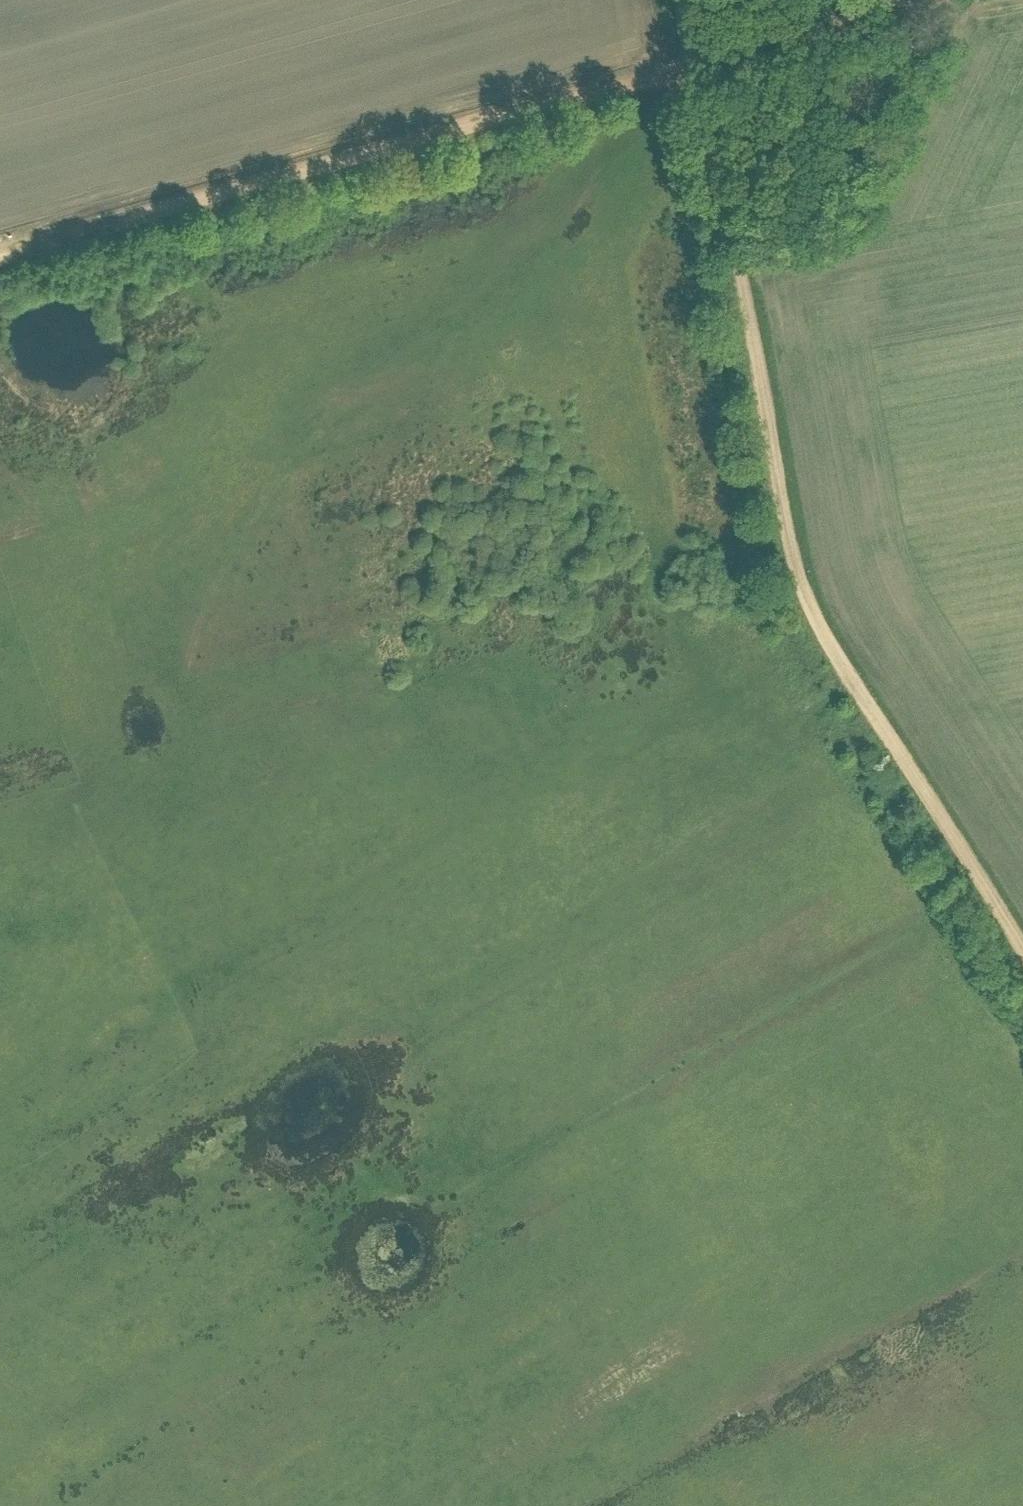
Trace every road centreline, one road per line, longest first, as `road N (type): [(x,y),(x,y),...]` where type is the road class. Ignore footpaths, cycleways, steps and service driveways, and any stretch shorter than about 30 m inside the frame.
road 1 (track): [(699,65),(790,576),(1022,957)]
road 2 (track): [(699,65),(0,262)]
road 3 (track): [(897,0),(699,65)]

